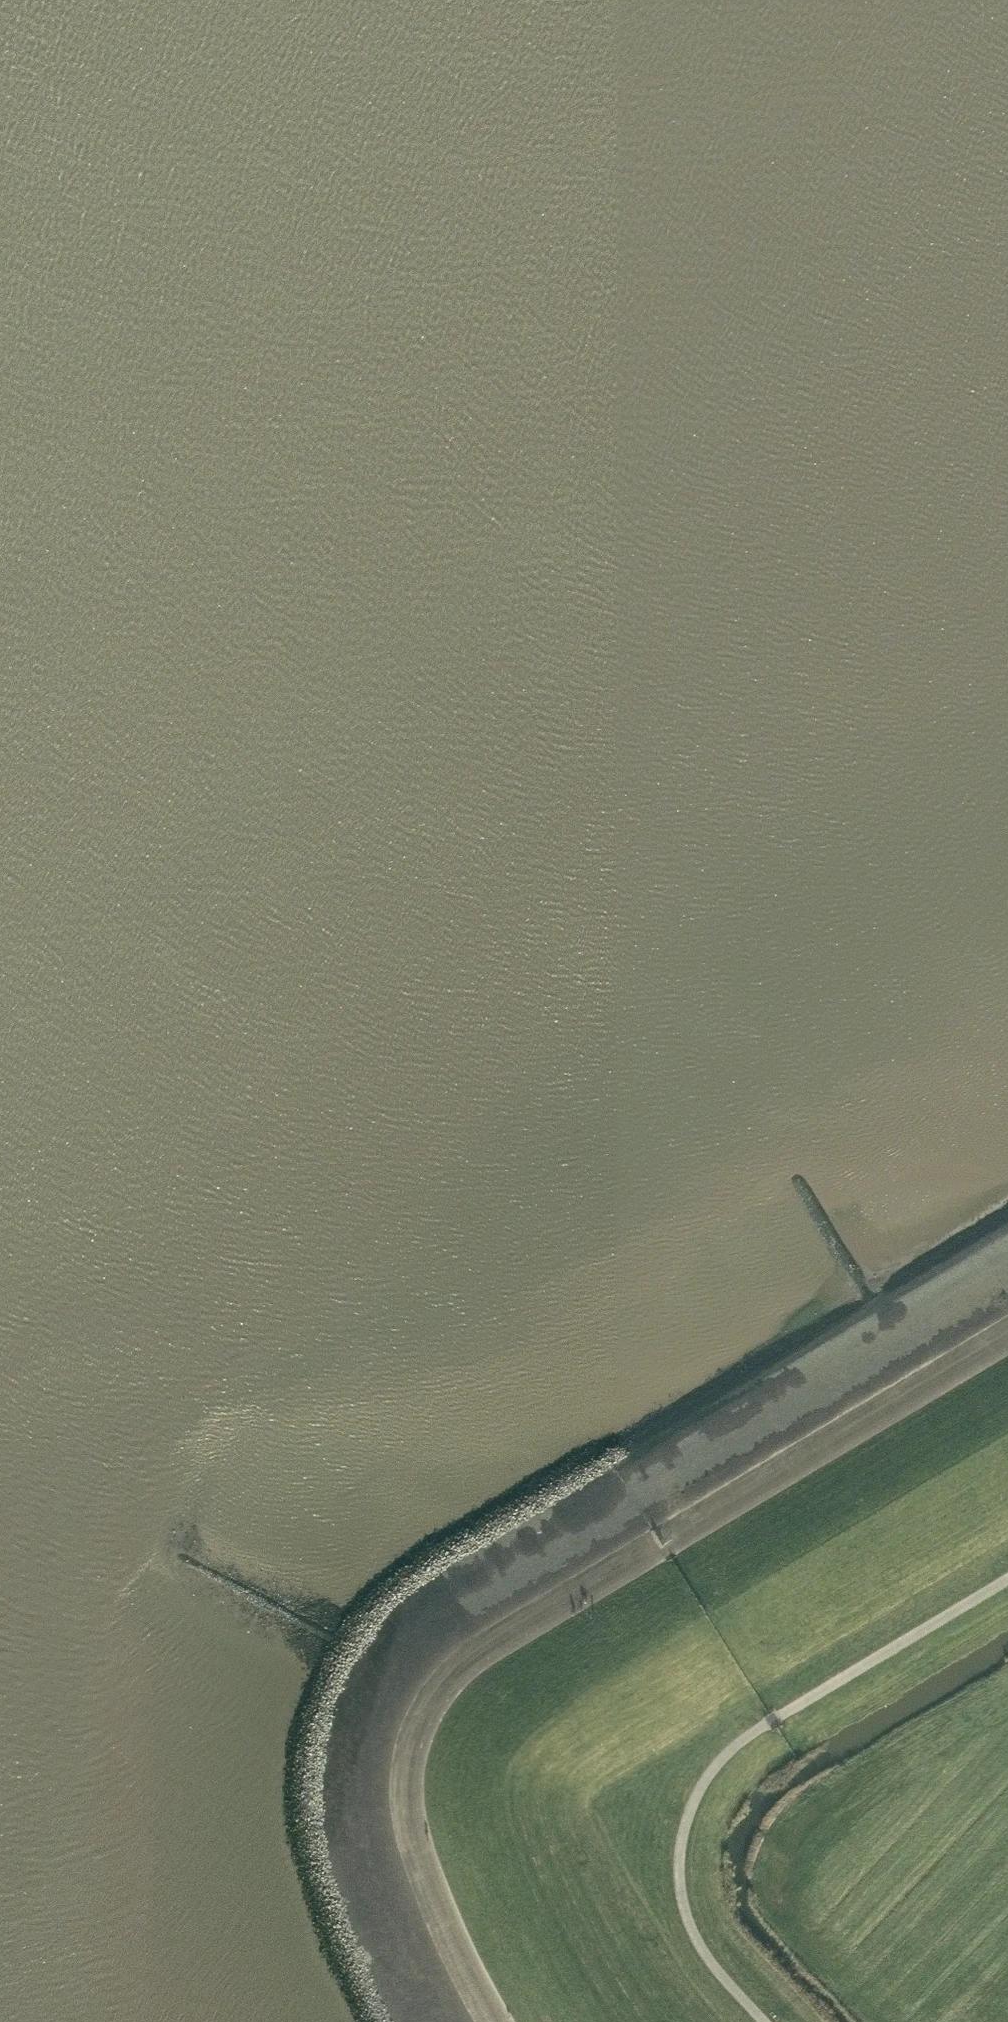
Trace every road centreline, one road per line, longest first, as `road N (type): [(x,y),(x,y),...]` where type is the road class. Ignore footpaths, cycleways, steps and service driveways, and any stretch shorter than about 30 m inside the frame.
road 1 (unclassified): [(765,2021),(699,1950),(683,1908),(683,1841),(716,1764),(1007,1584)]

